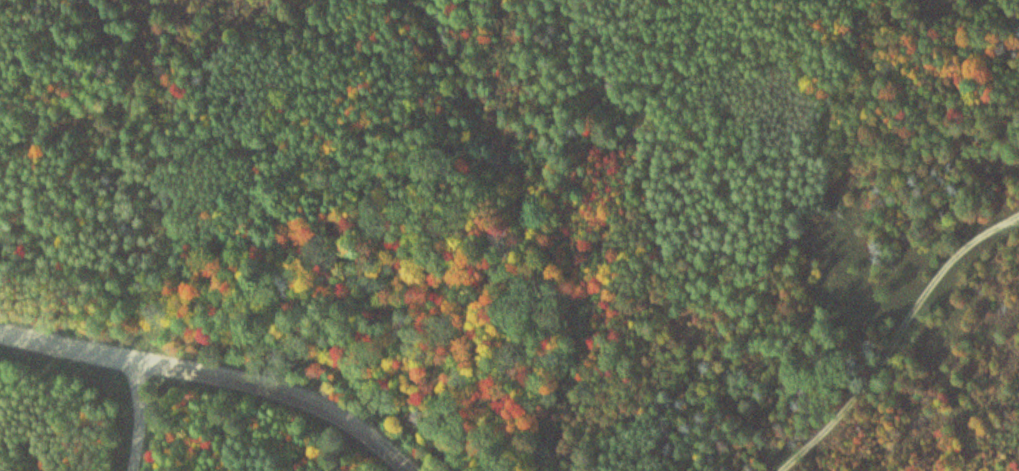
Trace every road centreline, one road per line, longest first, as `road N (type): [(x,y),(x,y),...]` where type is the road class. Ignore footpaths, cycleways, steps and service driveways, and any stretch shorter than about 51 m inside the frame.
road 1 (residential): [(406,470),(324,409),(0,336)]
road 2 (track): [(792,455),(858,386),(947,261),(1018,213)]

